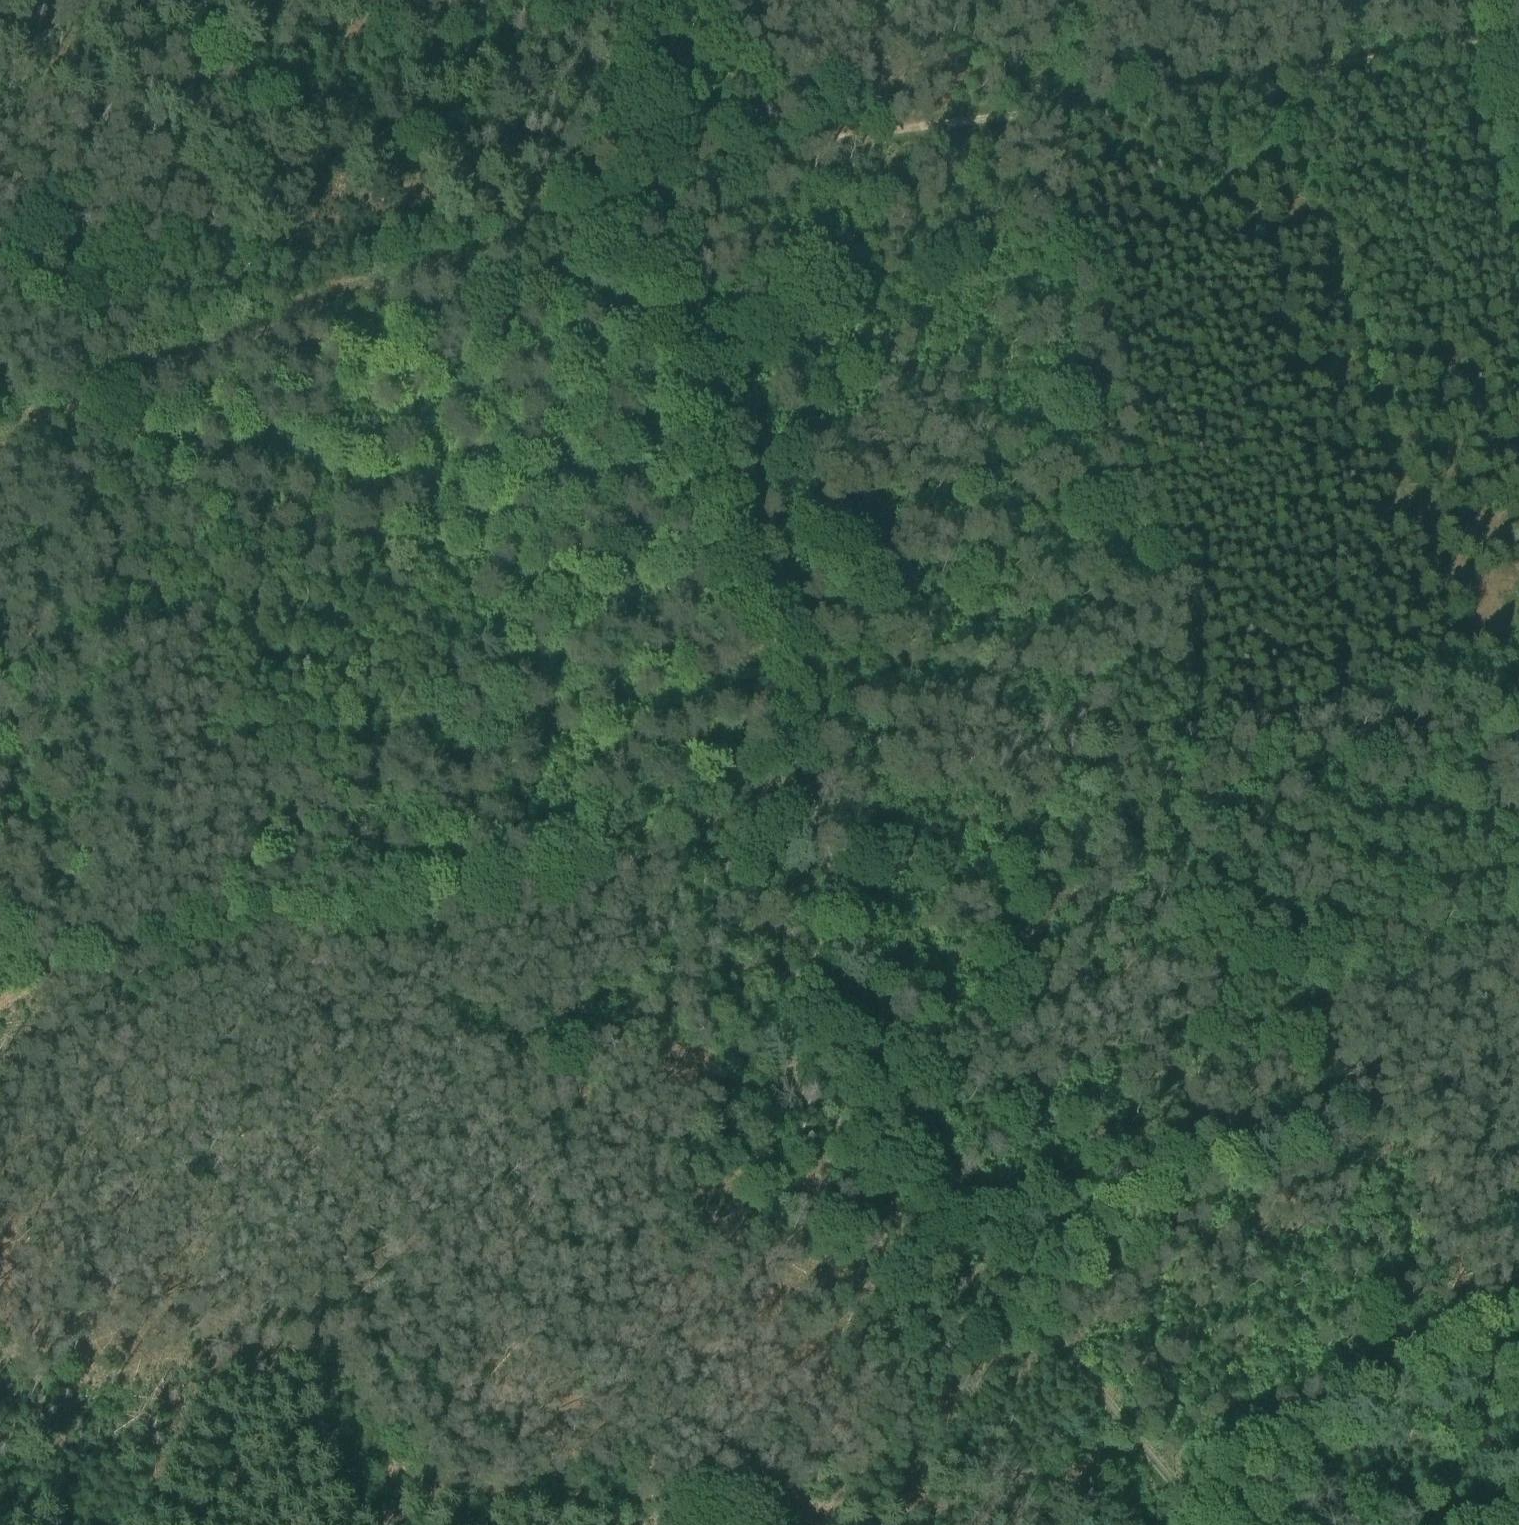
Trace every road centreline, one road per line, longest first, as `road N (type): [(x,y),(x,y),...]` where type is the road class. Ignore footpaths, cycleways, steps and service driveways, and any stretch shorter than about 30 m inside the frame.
road 1 (track): [(610,0),(905,1090),(947,1191),(1036,1346),(1199,1524)]
road 2 (track): [(1487,50),(799,146),(225,343),(0,466)]

